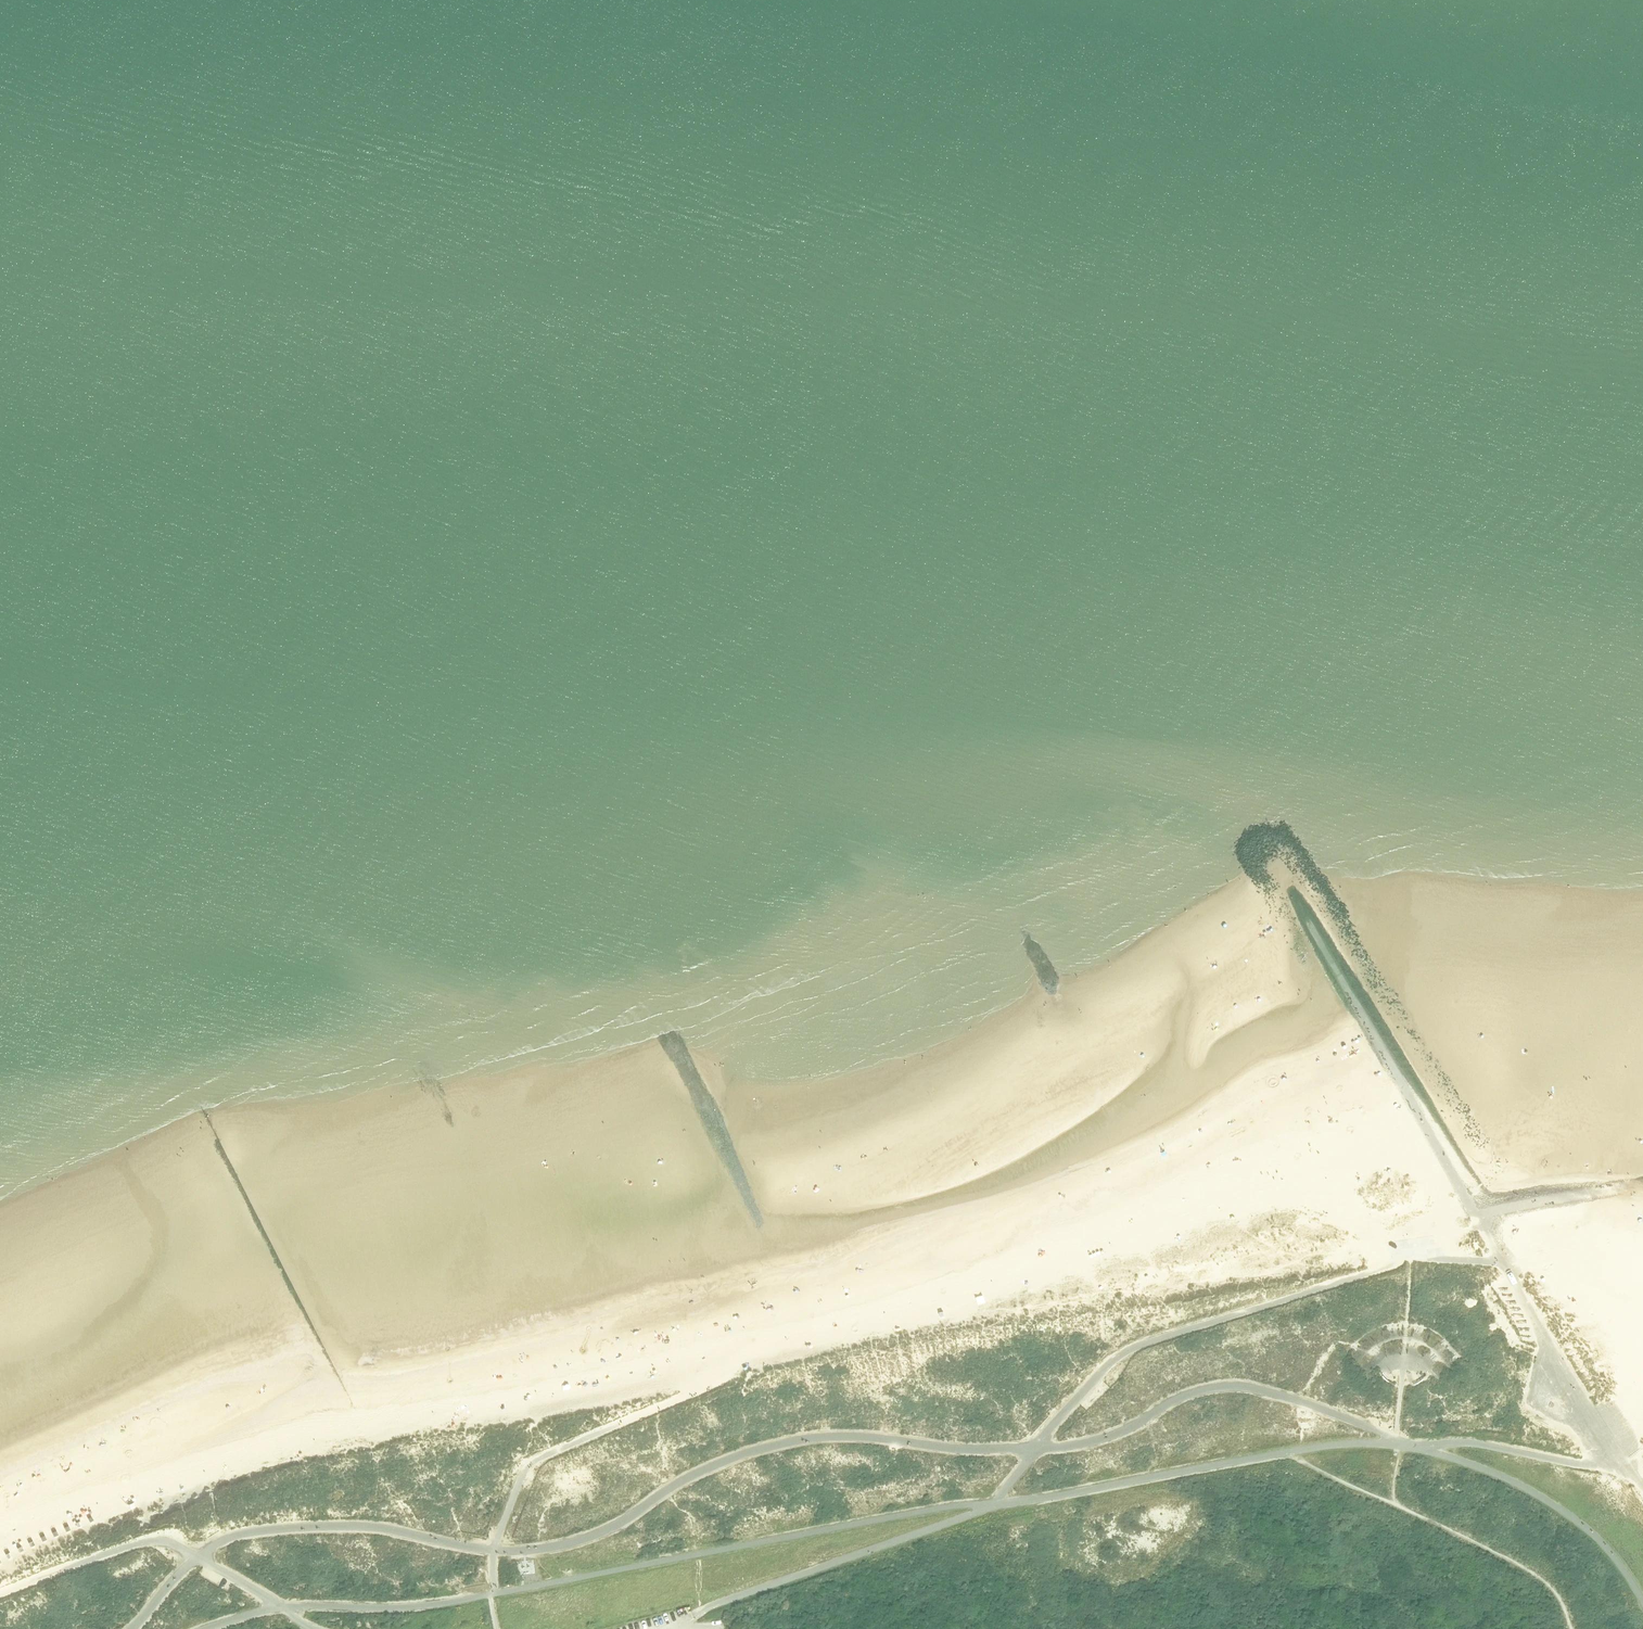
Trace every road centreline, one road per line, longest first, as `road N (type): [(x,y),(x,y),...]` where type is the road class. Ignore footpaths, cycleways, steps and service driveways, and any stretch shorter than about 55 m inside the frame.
road 1 (track): [(1388,1267),(1121,1356),(993,1505)]
road 2 (track): [(739,1372),(529,1466),(495,1544),(494,1594)]
road 3 (track): [(0,1594),(163,1541),(281,1607)]

